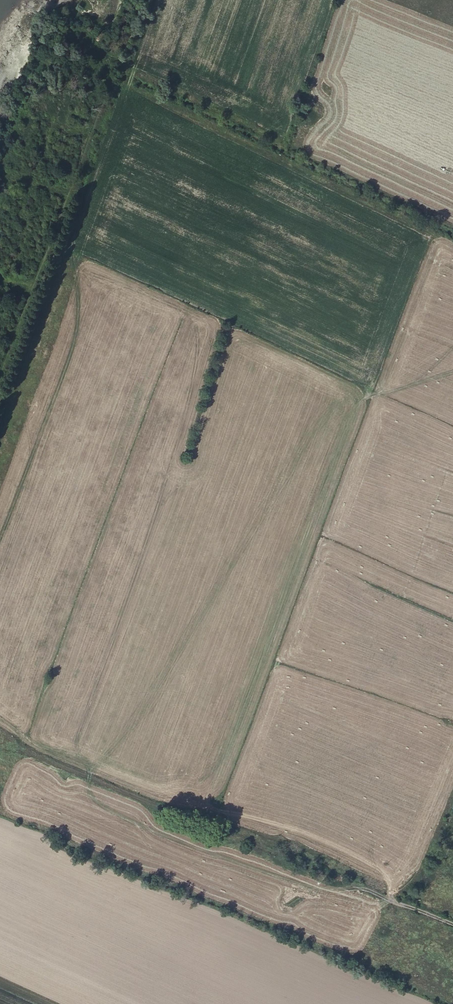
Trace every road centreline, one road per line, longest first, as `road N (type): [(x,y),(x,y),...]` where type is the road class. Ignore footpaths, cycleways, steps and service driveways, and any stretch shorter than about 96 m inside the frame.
road 1 (track): [(0,378),(107,92),(106,81),(54,63)]

